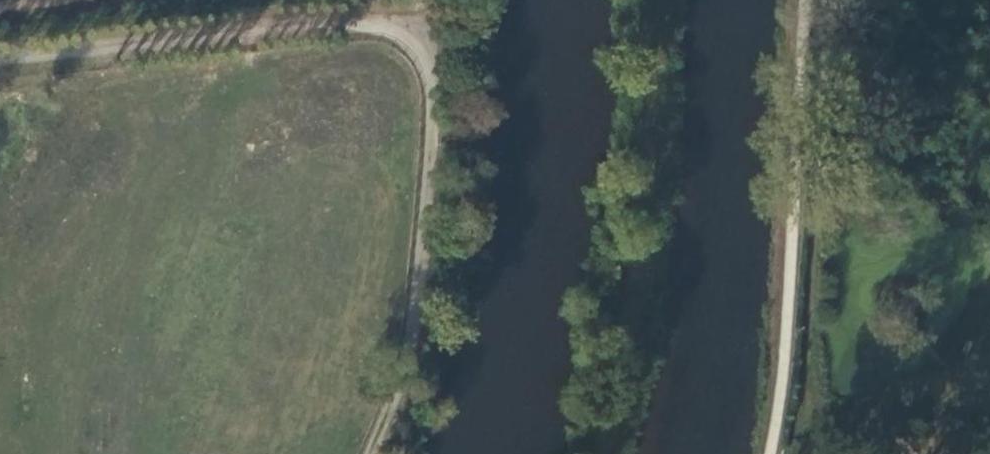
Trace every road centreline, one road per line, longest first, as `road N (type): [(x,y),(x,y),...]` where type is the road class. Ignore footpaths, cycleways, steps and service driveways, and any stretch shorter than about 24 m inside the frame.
road 1 (track): [(0,65),(265,30),(412,30),(441,165),(401,401),(370,453)]

